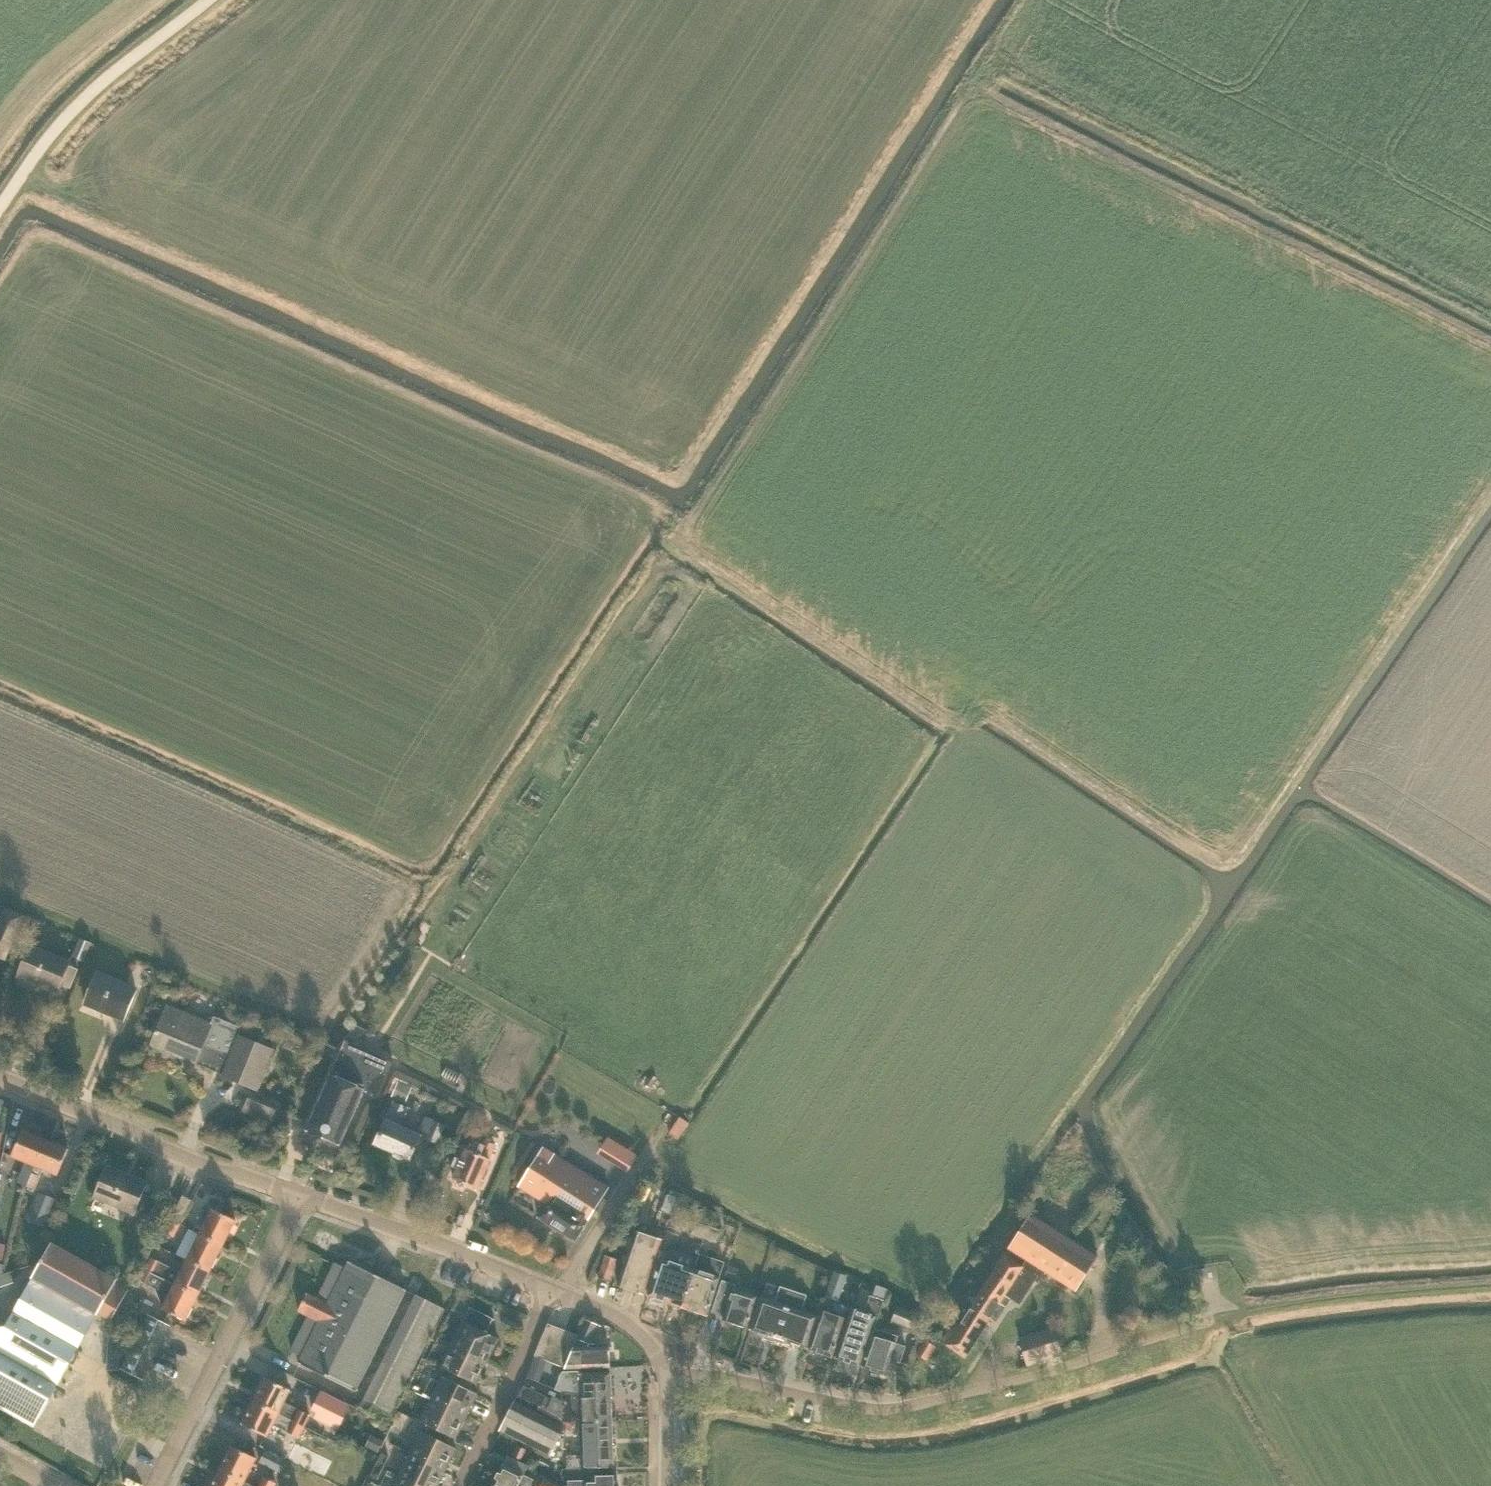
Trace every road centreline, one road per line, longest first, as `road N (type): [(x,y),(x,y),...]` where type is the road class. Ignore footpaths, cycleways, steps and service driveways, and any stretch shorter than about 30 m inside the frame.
road 1 (residential): [(667,1377),(708,1375),(840,1404),(908,1406),(1211,1321)]
road 2 (residential): [(158,1485),(301,1195)]
road 3 (tertiary): [(301,1195),(213,1168),(0,1079)]
road 4 (unclassified): [(0,207),(88,94),(207,0)]
road 5 (track): [(1211,1321),(1490,1288)]
road 6 (tertiary): [(552,1289),(301,1195)]
road 7 (residential): [(459,1485),(552,1289)]
road 8 (tertiary): [(667,1377),(635,1327),(552,1289)]

